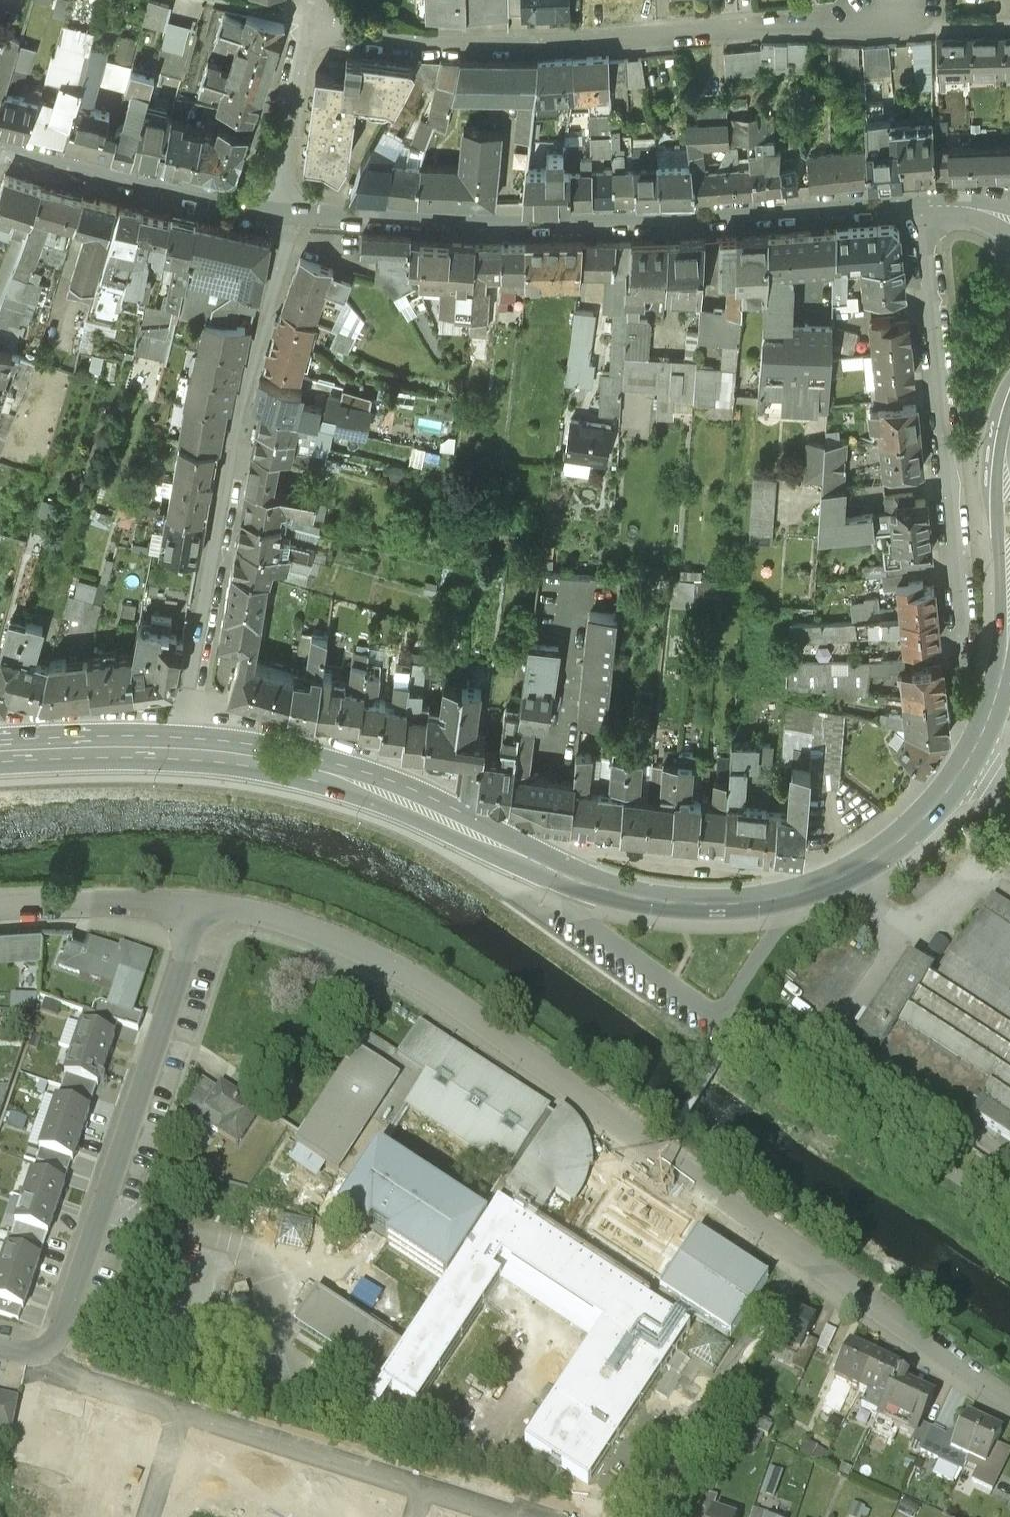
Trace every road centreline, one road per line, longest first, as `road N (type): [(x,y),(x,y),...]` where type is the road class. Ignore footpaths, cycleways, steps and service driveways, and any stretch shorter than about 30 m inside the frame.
road 1 (residential): [(201,910),(343,947),(418,983),(1009,1401)]
road 2 (residential): [(922,208),(456,221),(284,208)]
road 3 (primary): [(186,747),(329,770),(633,894),(683,901),(787,895)]
road 4 (residential): [(311,25),(449,45),(907,25)]
road 5 (residential): [(284,208),(186,747)]
road 6 (residential): [(922,208),(960,627),(956,695)]
road 7 (residential): [(201,910),(54,1356)]
road 8 (primary): [(787,895),(868,859),(949,787),(983,734),(1009,626)]
road 9 (residential): [(284,208),(0,148)]
road 10 (residential): [(413,1481),(195,1408)]
road 11 (residential): [(0,911),(201,910)]
road 12 (primary): [(0,754),(186,747)]
road 13 (residential): [(284,208),(311,25)]
road 14 (residential): [(195,1408),(54,1356)]
road 15 (unclassified): [(720,1020),(778,932),(787,895)]

